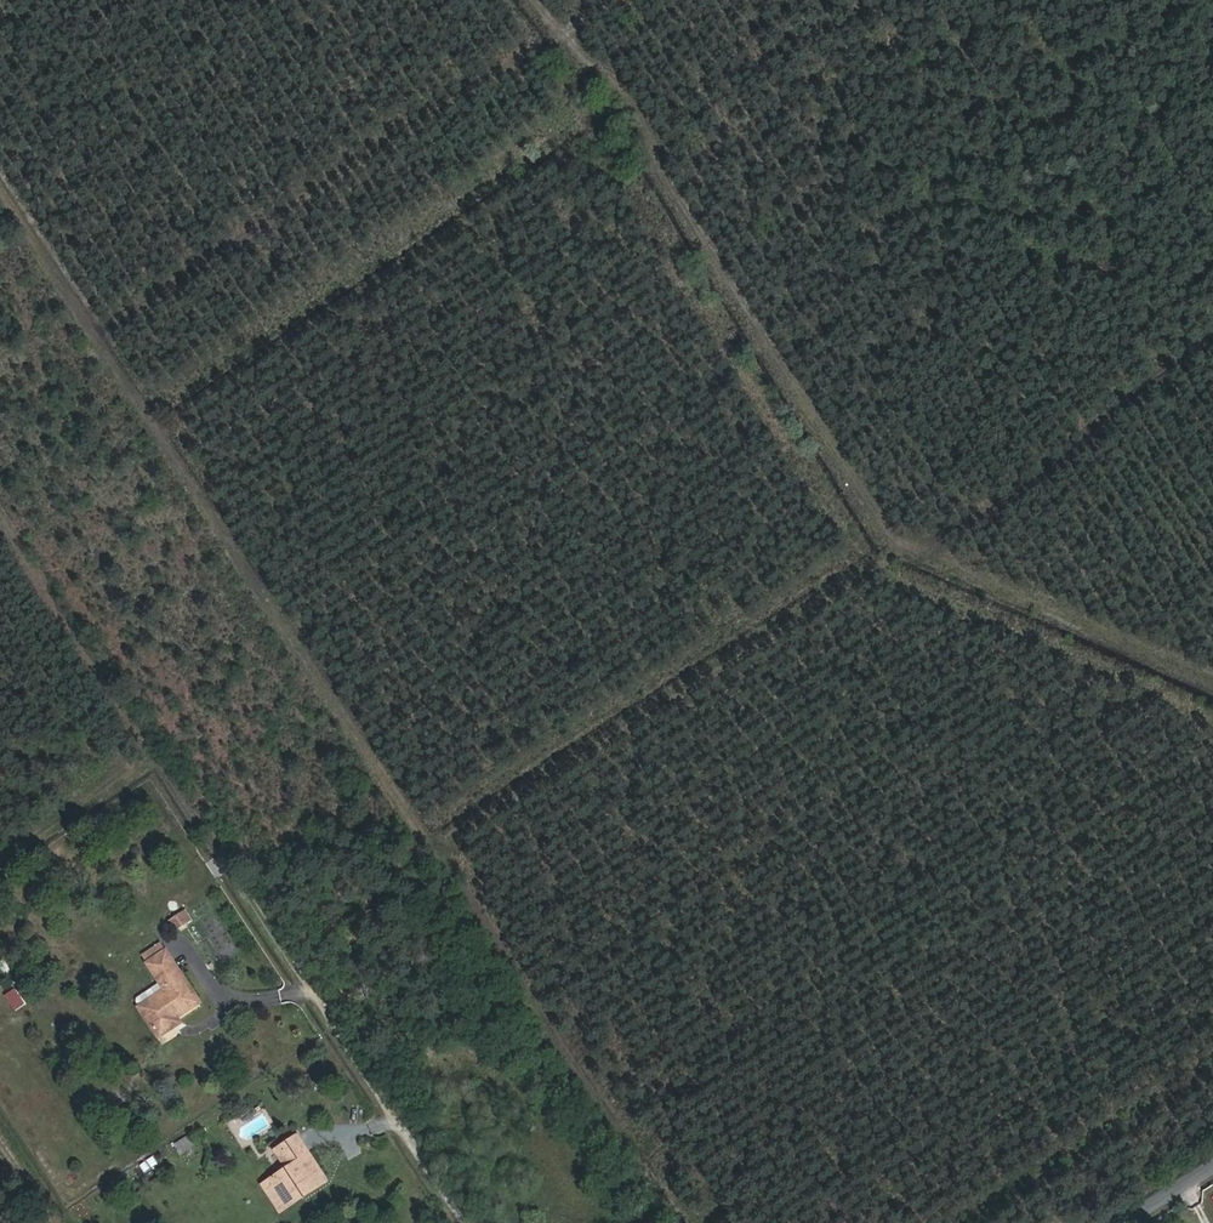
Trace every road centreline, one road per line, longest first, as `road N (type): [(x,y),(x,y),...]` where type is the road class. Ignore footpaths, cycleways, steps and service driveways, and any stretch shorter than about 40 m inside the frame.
road 1 (residential): [(466,1222),(141,739)]
road 2 (track): [(141,739),(0,524)]
road 3 (track): [(154,757),(0,857)]

